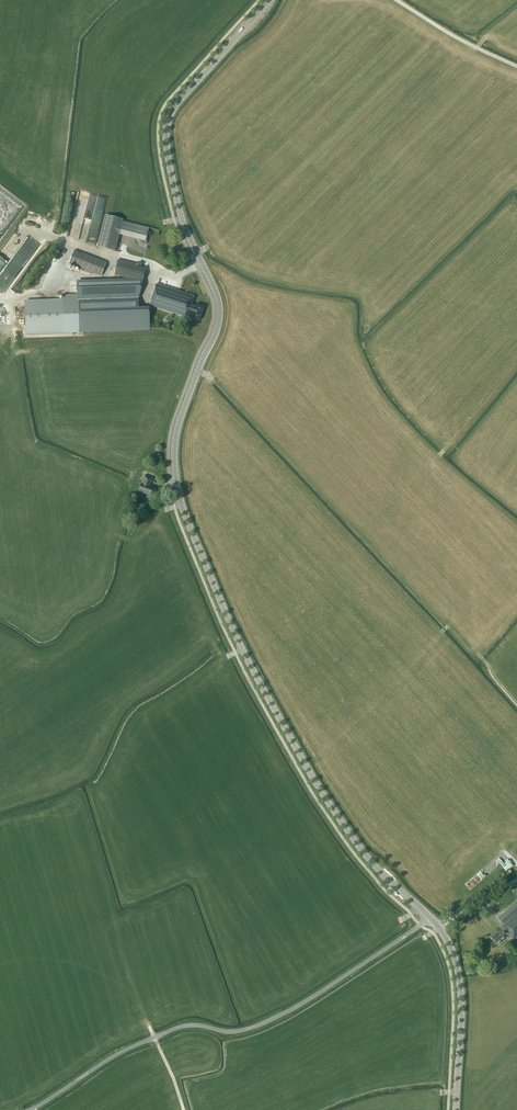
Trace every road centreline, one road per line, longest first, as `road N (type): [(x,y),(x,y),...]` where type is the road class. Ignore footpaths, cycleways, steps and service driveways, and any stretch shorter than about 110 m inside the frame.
road 1 (secondary): [(430,918),(363,851),(311,775),(227,616),(176,478),(179,422),(219,304),(182,220),(166,128),(173,108),(270,0)]
road 2 (unclassified): [(31,1109),(108,1059),(173,1029),(234,1031),(283,1014),(430,918)]
road 3 (secondary): [(457,1109),(460,980),(430,918)]
road 4 (track): [(394,0),(516,67)]

